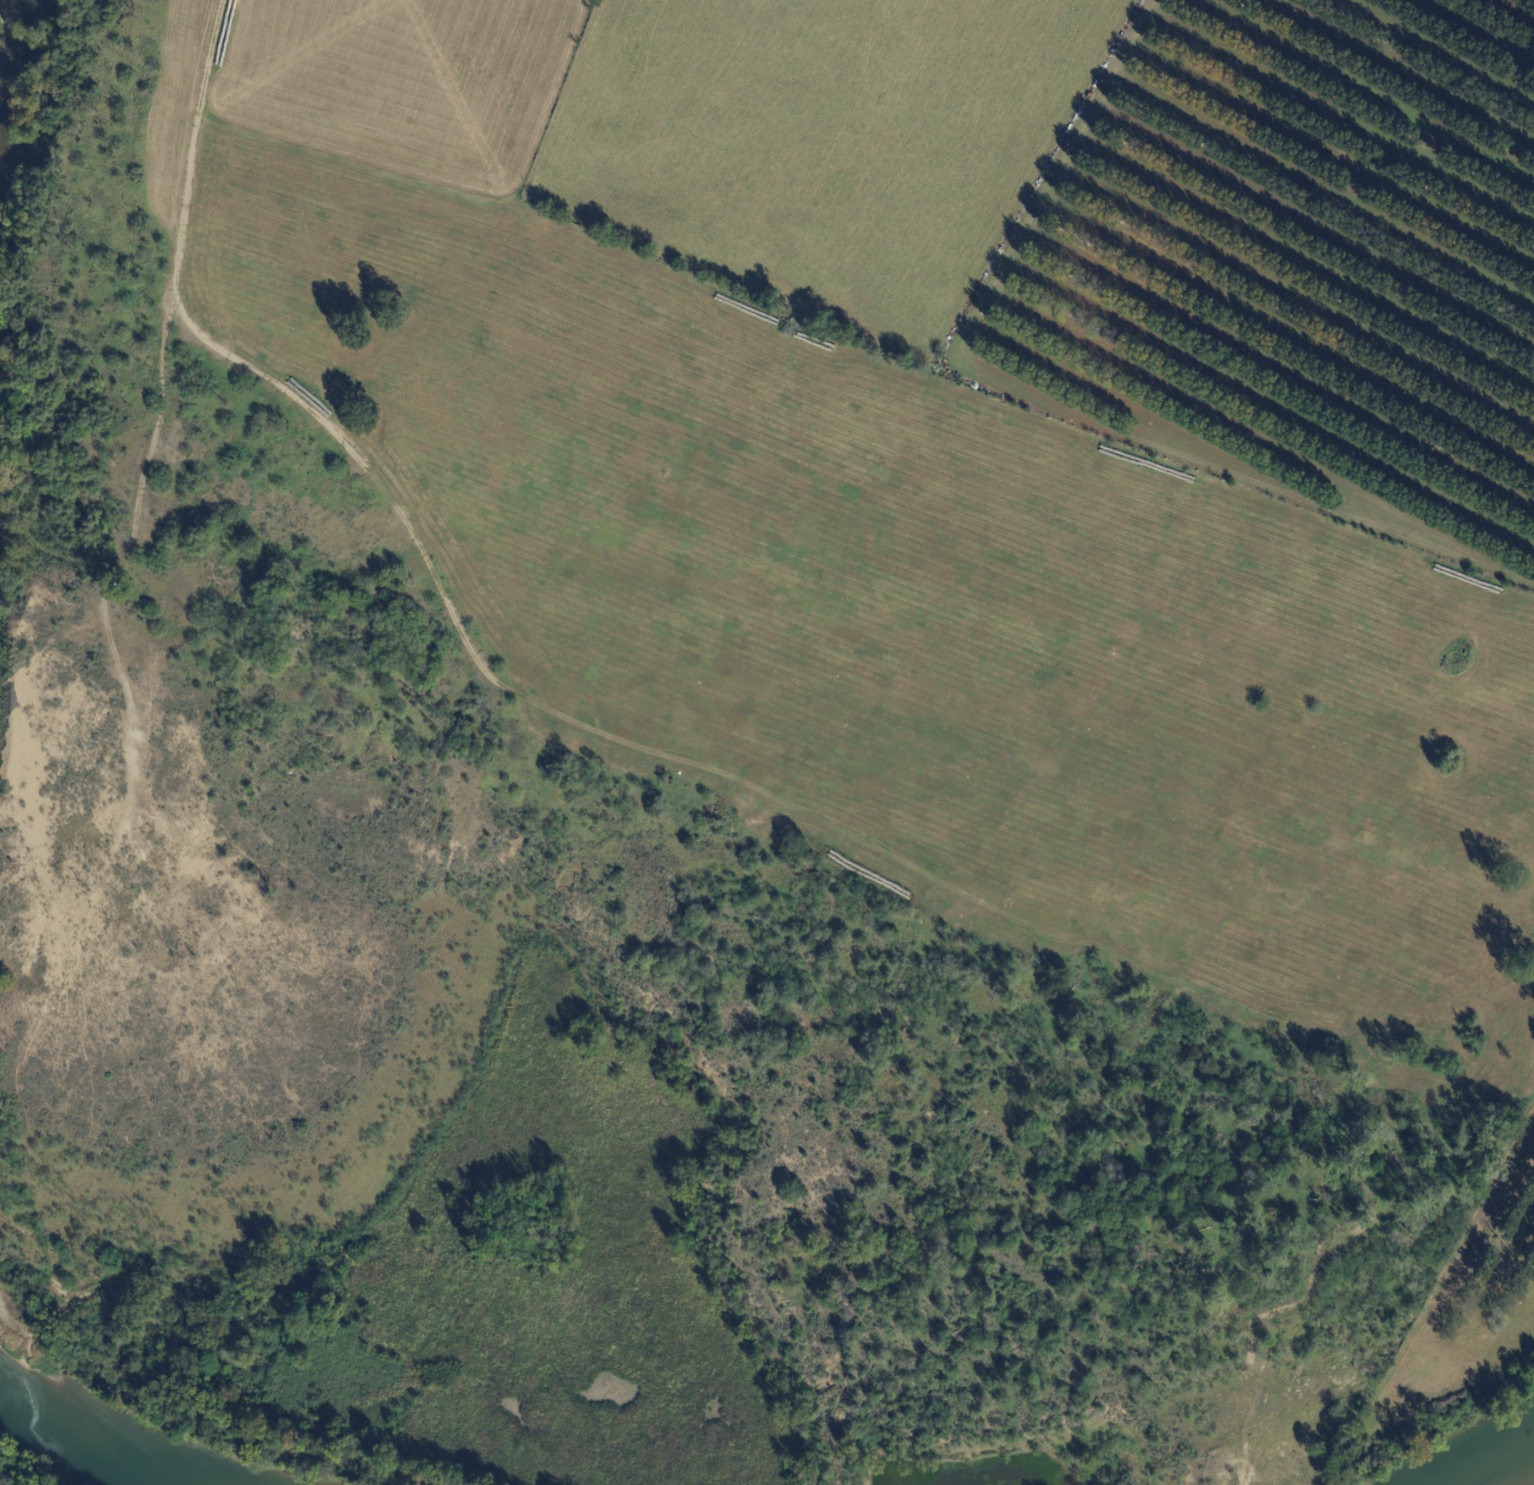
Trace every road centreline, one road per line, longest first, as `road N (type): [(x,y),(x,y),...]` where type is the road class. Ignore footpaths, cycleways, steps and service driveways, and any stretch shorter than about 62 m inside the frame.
road 1 (track): [(1350,1035),(1024,923),(754,781),(516,695),(484,667),(416,519),(318,409),(196,336),(174,294),(227,0)]

